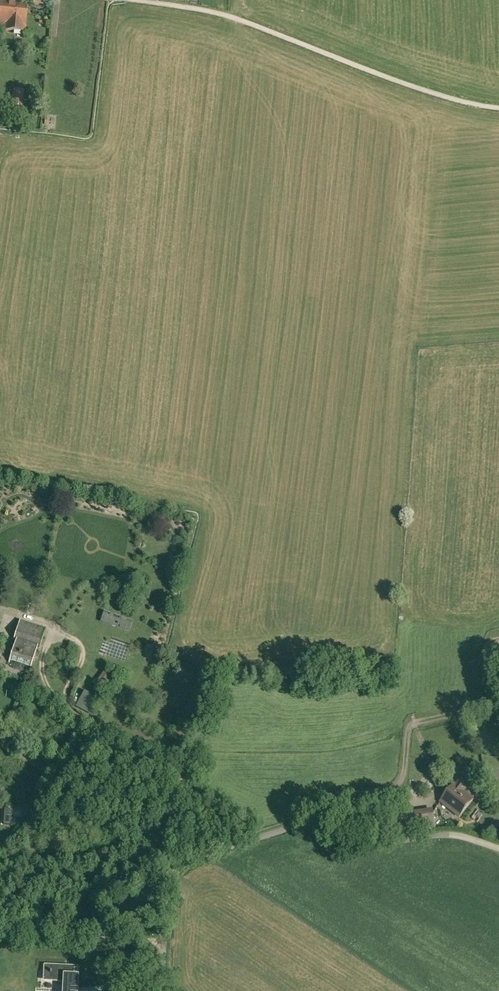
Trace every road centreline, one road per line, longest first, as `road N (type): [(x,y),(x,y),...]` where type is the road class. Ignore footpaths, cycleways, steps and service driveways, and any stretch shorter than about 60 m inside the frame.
road 1 (unclassified): [(498,849),(454,836),(367,836),(319,823),(284,827),(172,874)]
road 2 (track): [(319,823),(332,796),(400,781),(416,722),(483,705),(490,691),(483,654),(498,641)]

